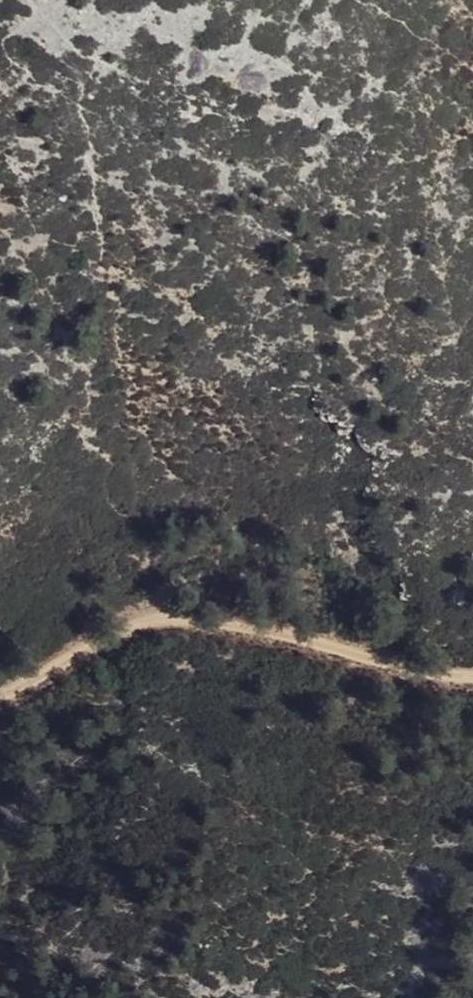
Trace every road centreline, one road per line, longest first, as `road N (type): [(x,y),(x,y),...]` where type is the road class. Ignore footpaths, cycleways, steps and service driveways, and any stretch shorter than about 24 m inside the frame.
road 1 (track): [(472,669),(393,669),(158,609),(0,694)]

